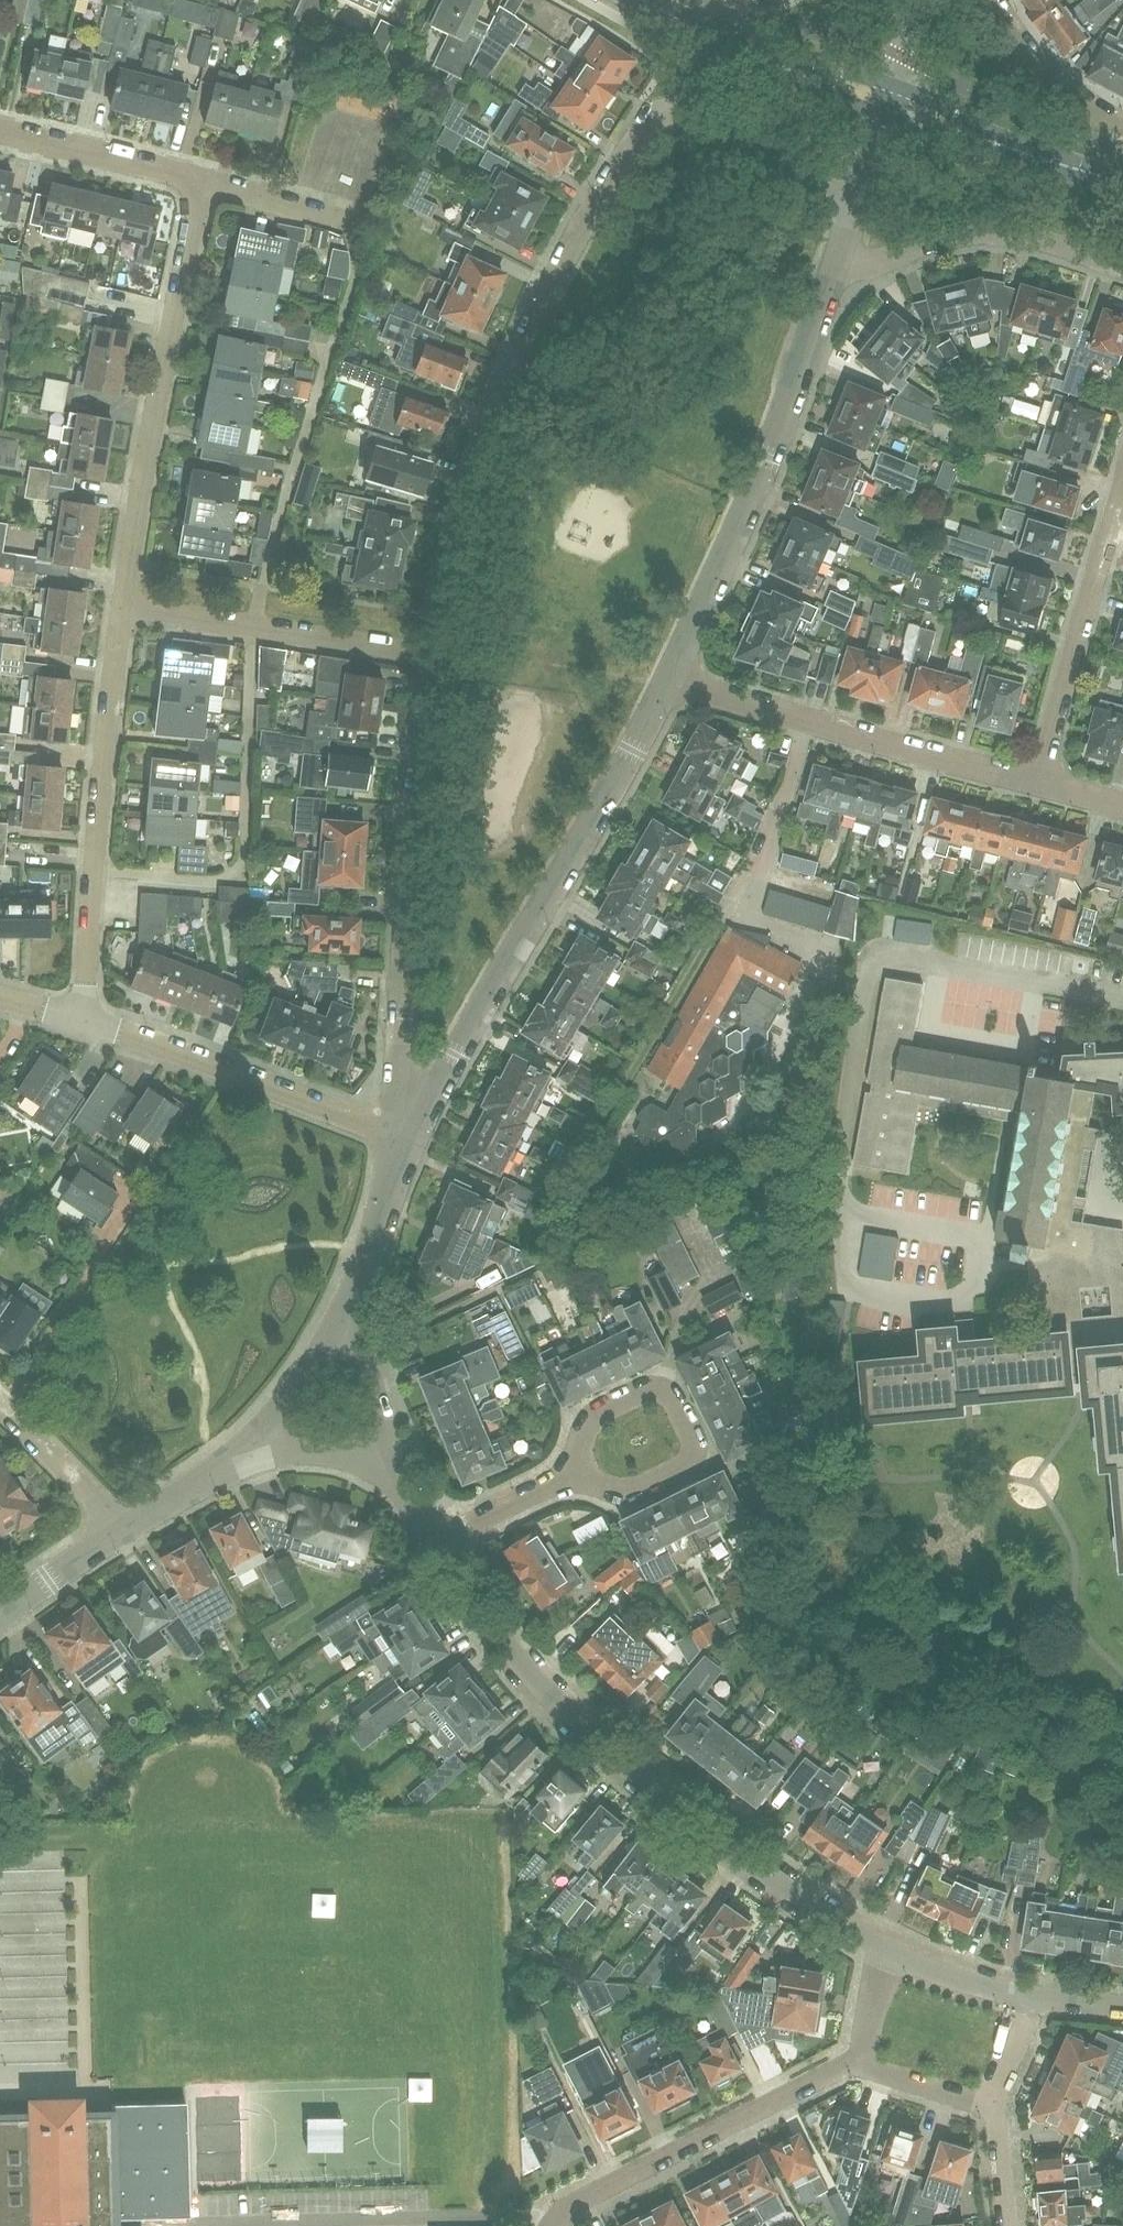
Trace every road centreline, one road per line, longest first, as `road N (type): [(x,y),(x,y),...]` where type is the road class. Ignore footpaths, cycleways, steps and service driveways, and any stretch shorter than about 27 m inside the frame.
road 1 (residential): [(428,658),(515,360),(650,117),(852,203)]
road 2 (residential): [(894,1950),(672,1802),(512,1651),(439,1545)]
road 3 (residential): [(399,1139),(668,680)]
road 4 (residential): [(399,1139),(397,1018),(428,658)]
road 5 (residential): [(668,680),(826,281)]
road 6 (residential): [(119,605),(190,182)]
road 7 (residential): [(76,1019),(119,605)]
road 8 (residential): [(668,680),(809,728),(1027,784)]
road 9 (residential): [(556,2225),(581,2203),(860,2060)]
road 10 (residential): [(399,1139),(76,1019)]
road 11 (residential): [(428,658),(119,605)]
road 12 (residential): [(826,281),(952,239),(1010,237),(1122,270)]
road 13 (residential): [(1122,492),(1027,784)]
road 14 (residential): [(557,1483),(604,1413),(657,1388),(677,1409),(687,1439),(681,1453),(645,1474),(612,1479)]
road 15 (residential): [(239,1450),(355,1292)]
road 16 (residential): [(0,136),(190,182)]
road 17 (residential): [(397,1480),(355,1292)]
road 18 (residential): [(190,182),(345,228),(357,250)]
road 19 (residential): [(1122,129),(1052,79),(990,0)]
road 20 (residential): [(116,1529),(0,1408)]
road 21 (residential): [(397,1480),(285,1449),(239,1450)]
road 22 (residential): [(355,1292),(399,1139)]
road 23 (secondary): [(1031,154),(892,85)]
road 24 (secondary): [(882,115),(1031,154)]
road 25 (secondary): [(779,65),(646,0)]
road 26 (residential): [(116,1529),(239,1450)]
road 27 (residential): [(0,1615),(116,1529)]
road 28 (residential): [(1028,1994),(894,1950)]
road 29 (residential): [(993,2102),(860,2060)]
road 30 (unclassified): [(439,1545),(557,1483)]
road 31 (residential): [(1006,2225),(993,2102)]

